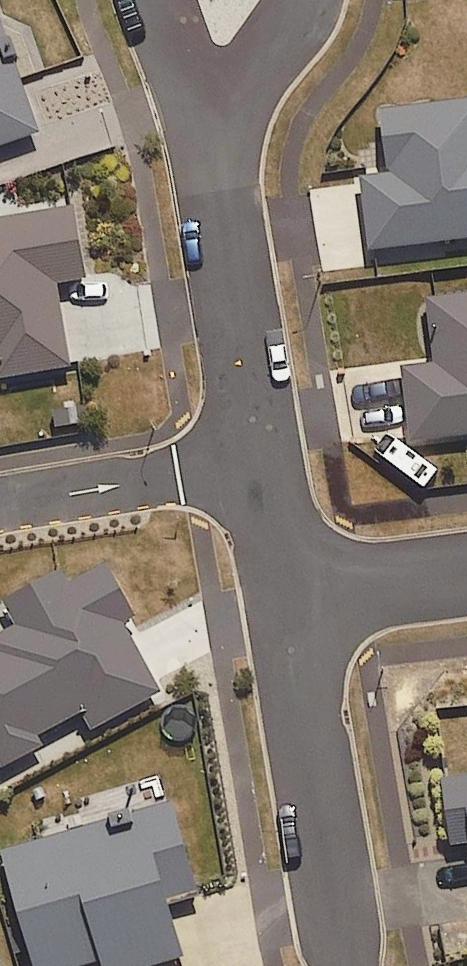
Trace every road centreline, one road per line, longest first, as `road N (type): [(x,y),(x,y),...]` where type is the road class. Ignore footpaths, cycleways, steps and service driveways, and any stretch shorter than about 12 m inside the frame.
road 1 (residential): [(278,605),(338,965)]
road 2 (residential): [(198,127),(255,463)]
road 3 (residential): [(0,505),(255,463)]
road 4 (residential): [(466,580),(278,605)]
road 5 (residential): [(198,127),(265,54),(296,0)]
road 6 (residential): [(255,463),(278,605)]

